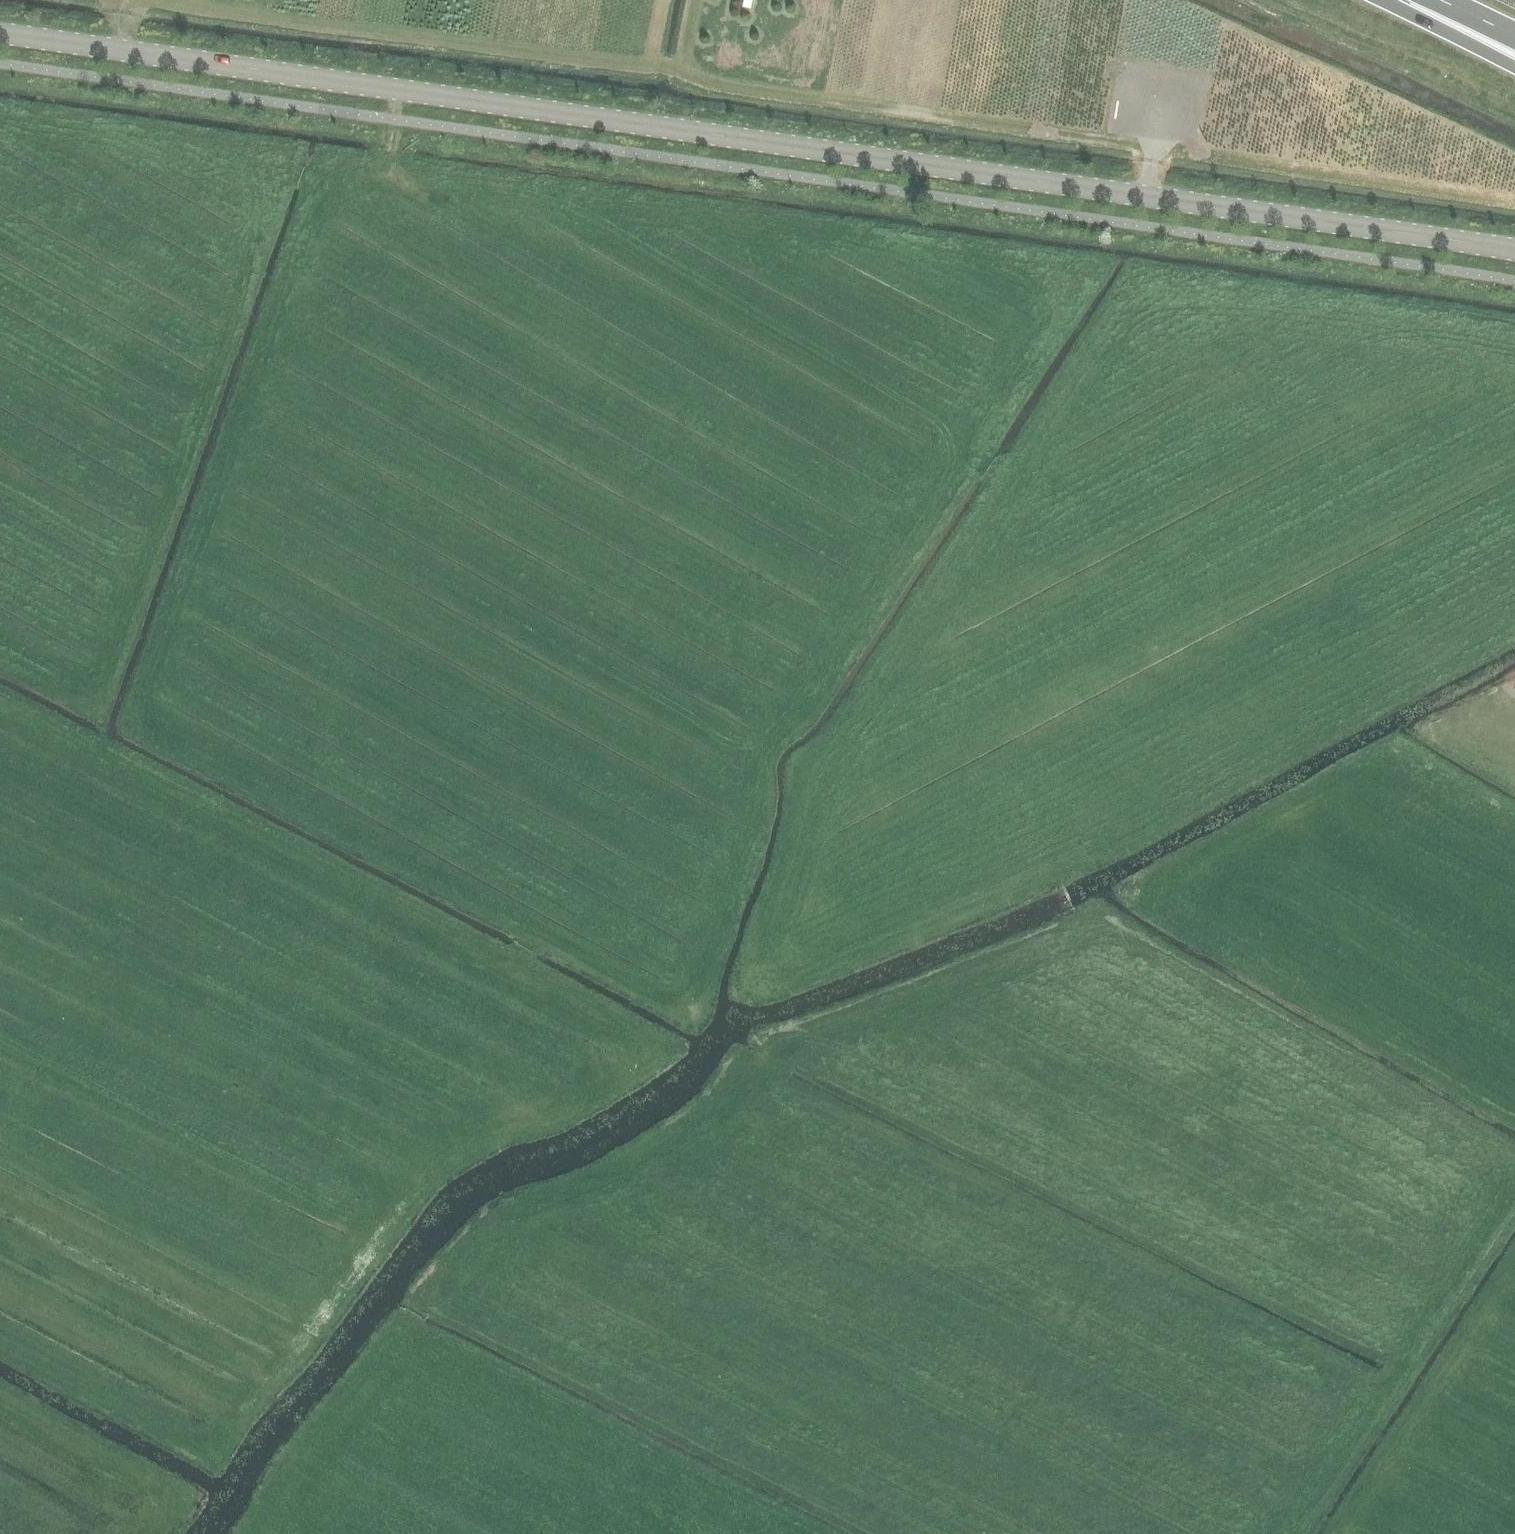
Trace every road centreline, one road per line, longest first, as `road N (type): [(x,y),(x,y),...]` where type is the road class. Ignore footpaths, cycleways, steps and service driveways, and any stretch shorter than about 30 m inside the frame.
road 1 (secondary): [(1514,250),(0,35)]
road 2 (trunk): [(1392,0),(1514,67)]

